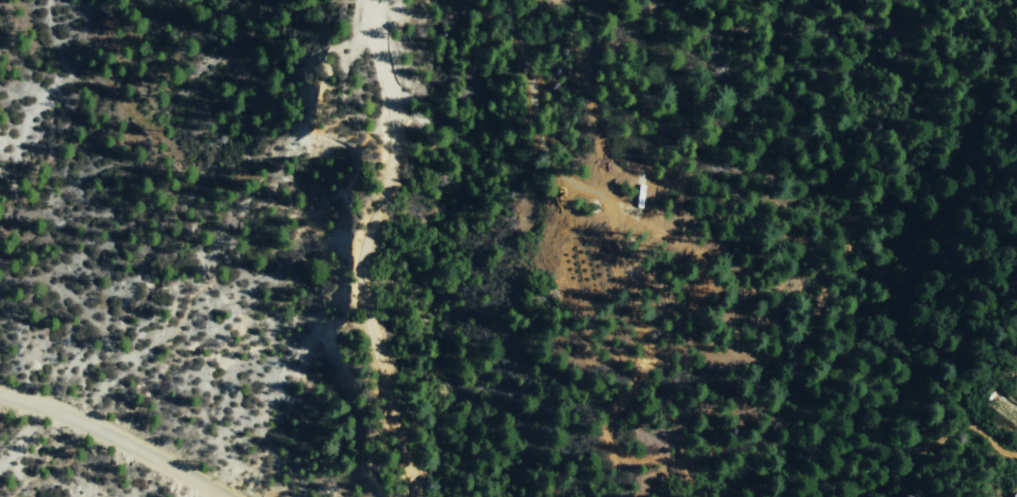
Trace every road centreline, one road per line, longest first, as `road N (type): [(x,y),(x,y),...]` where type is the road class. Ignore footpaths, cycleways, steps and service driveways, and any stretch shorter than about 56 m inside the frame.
road 1 (residential): [(376,0),(393,143),(363,249),(397,451),(424,496)]
road 2 (residential): [(226,496),(85,424),(0,394)]

